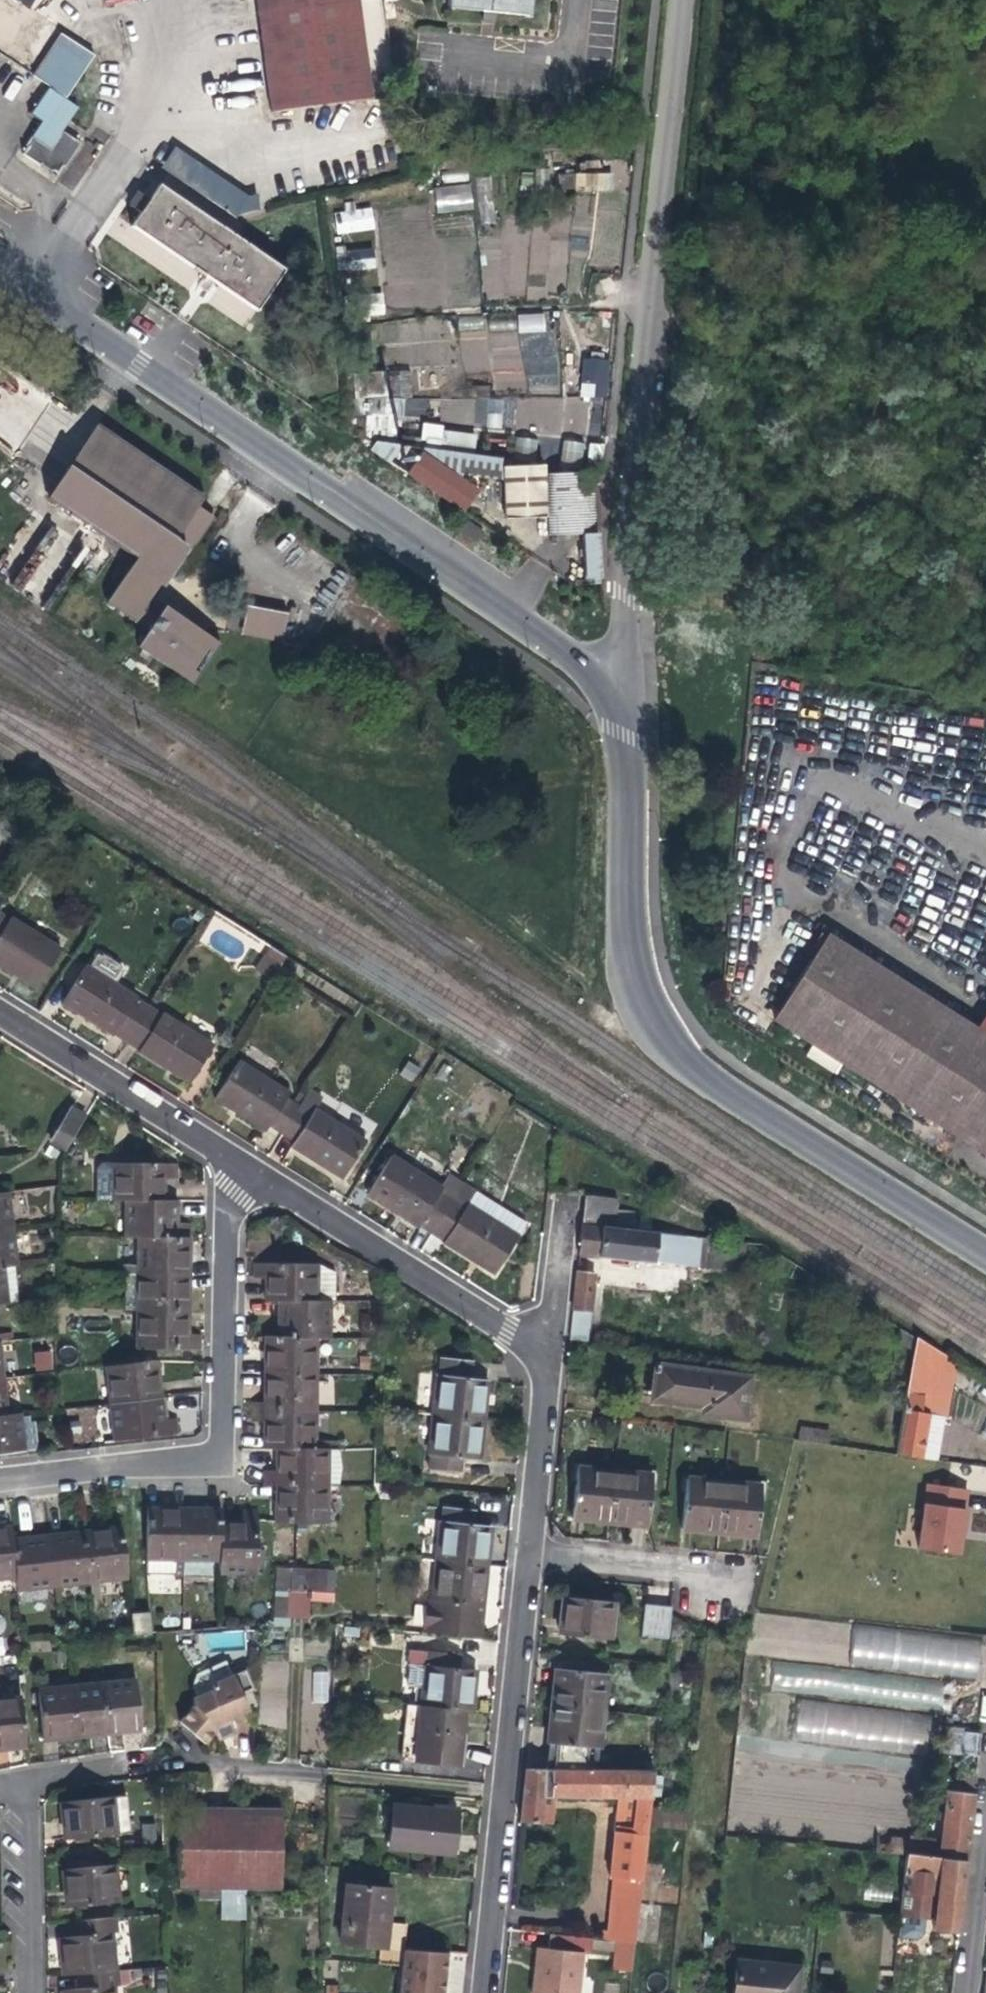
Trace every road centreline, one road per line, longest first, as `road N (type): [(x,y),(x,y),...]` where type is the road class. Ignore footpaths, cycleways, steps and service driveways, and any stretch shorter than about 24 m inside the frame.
road 1 (unclassified): [(0,270),(580,666),(624,710)]
road 2 (unclassified): [(624,710),(628,926),(639,983),(662,1032),(700,1071),(985,1252)]
road 3 (unclassified): [(680,0),(631,502),(624,710)]
road 4 (residential): [(480,1992),(544,1353)]
road 5 (residential): [(227,1149),(215,1460),(114,1459),(0,1472)]
road 6 (residential): [(544,1353),(227,1149)]
road 7 (residential): [(227,1149),(0,1007)]
road 8 (residential): [(20,1779),(29,1992)]
road 9 (residential): [(966,1992),(985,1804)]
road 10 (residential): [(544,1353),(560,1192)]
road 11 (residential): [(20,1779),(152,1758)]

